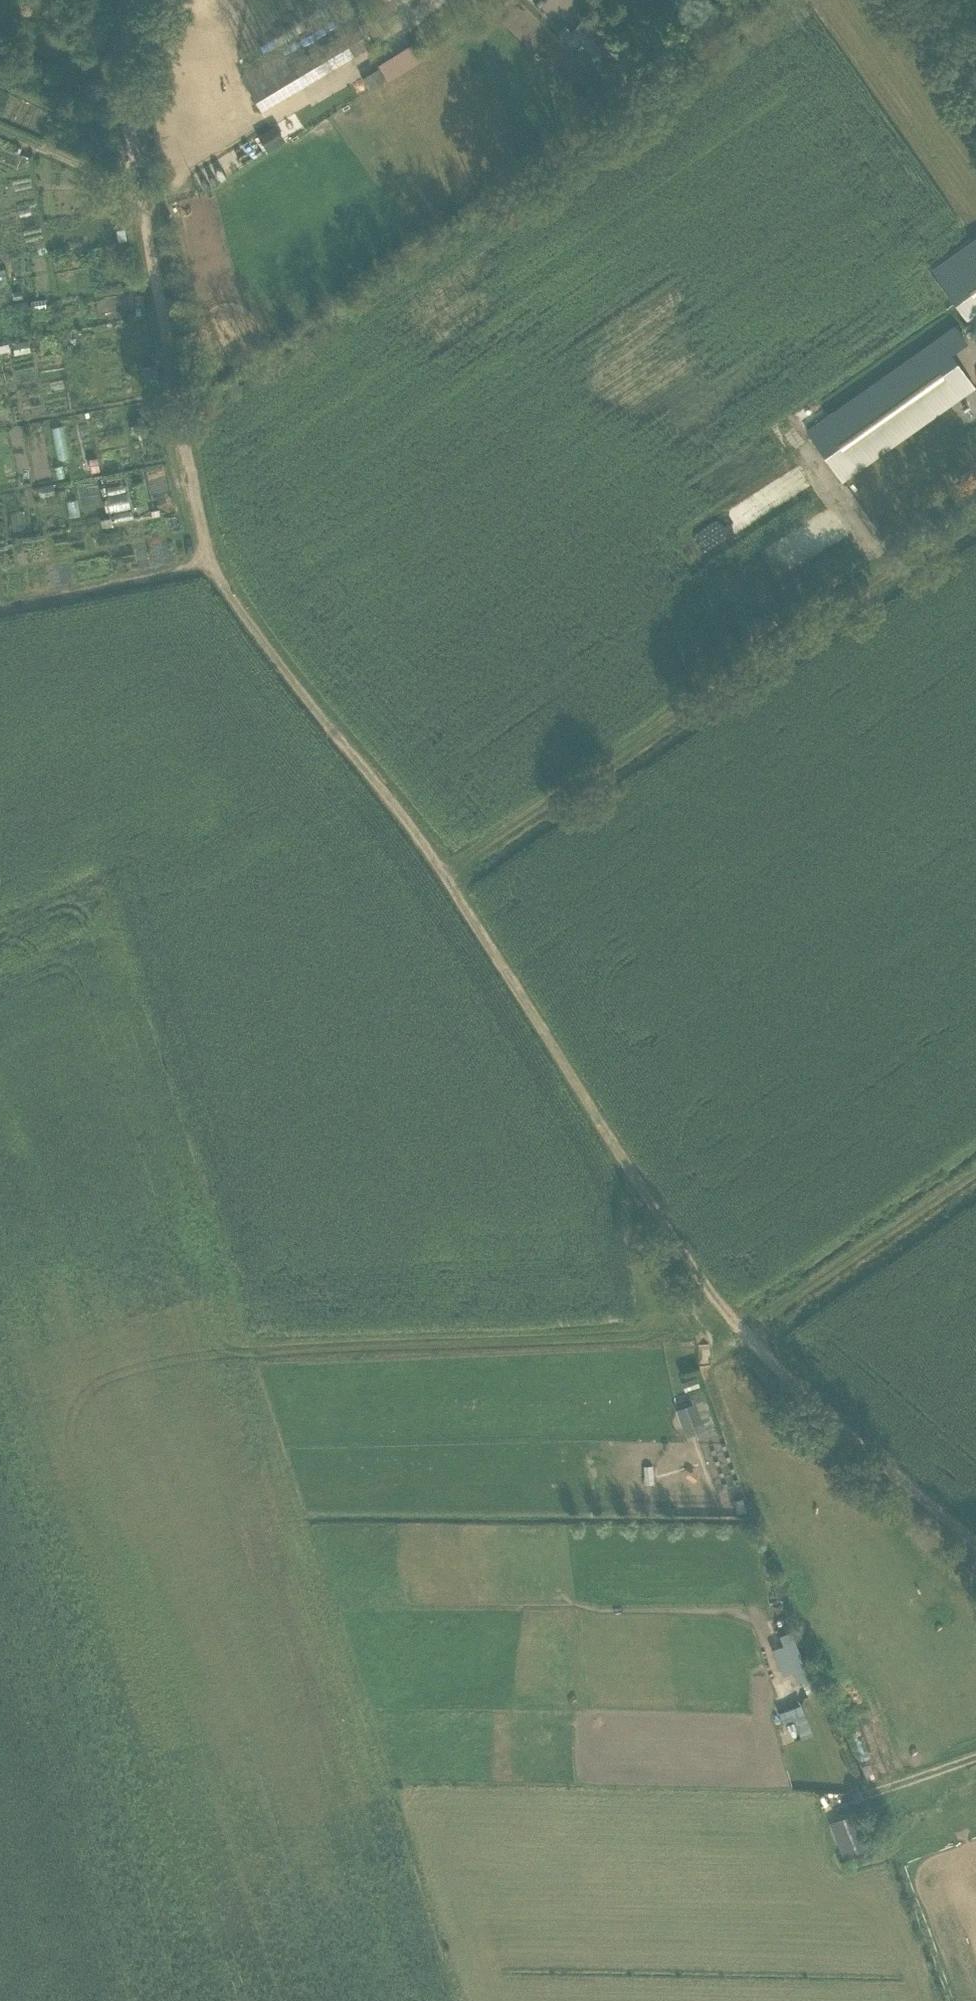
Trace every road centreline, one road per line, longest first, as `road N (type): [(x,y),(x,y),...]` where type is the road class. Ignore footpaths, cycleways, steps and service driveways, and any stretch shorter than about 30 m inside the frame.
road 1 (track): [(975,1540),(697,1281),(437,864),(206,548),(127,154),(133,0)]
road 2 (track): [(443,875),(888,573)]
road 3 (track): [(747,1335),(975,1166)]
road 4 (unclassified): [(975,99),(900,0)]

